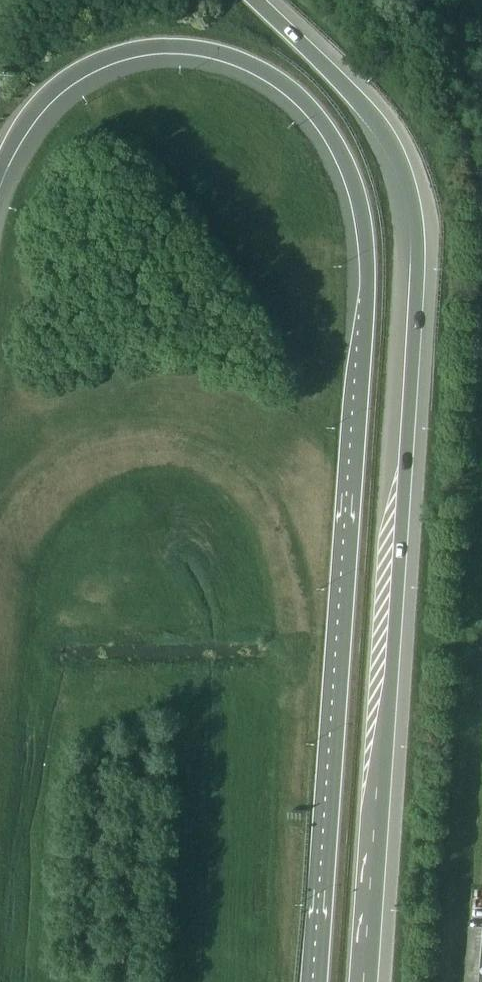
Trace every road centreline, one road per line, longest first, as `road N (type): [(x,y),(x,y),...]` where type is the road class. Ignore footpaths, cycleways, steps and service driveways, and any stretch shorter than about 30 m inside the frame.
road 1 (motorway): [(0,171),(11,140),(41,105),(83,68),(139,46),(227,52),(308,106),(347,165),(368,270),(366,351),(321,981)]
road 2 (motorway): [(363,981),(392,672),(417,220),(401,156),(339,79),(253,0)]

